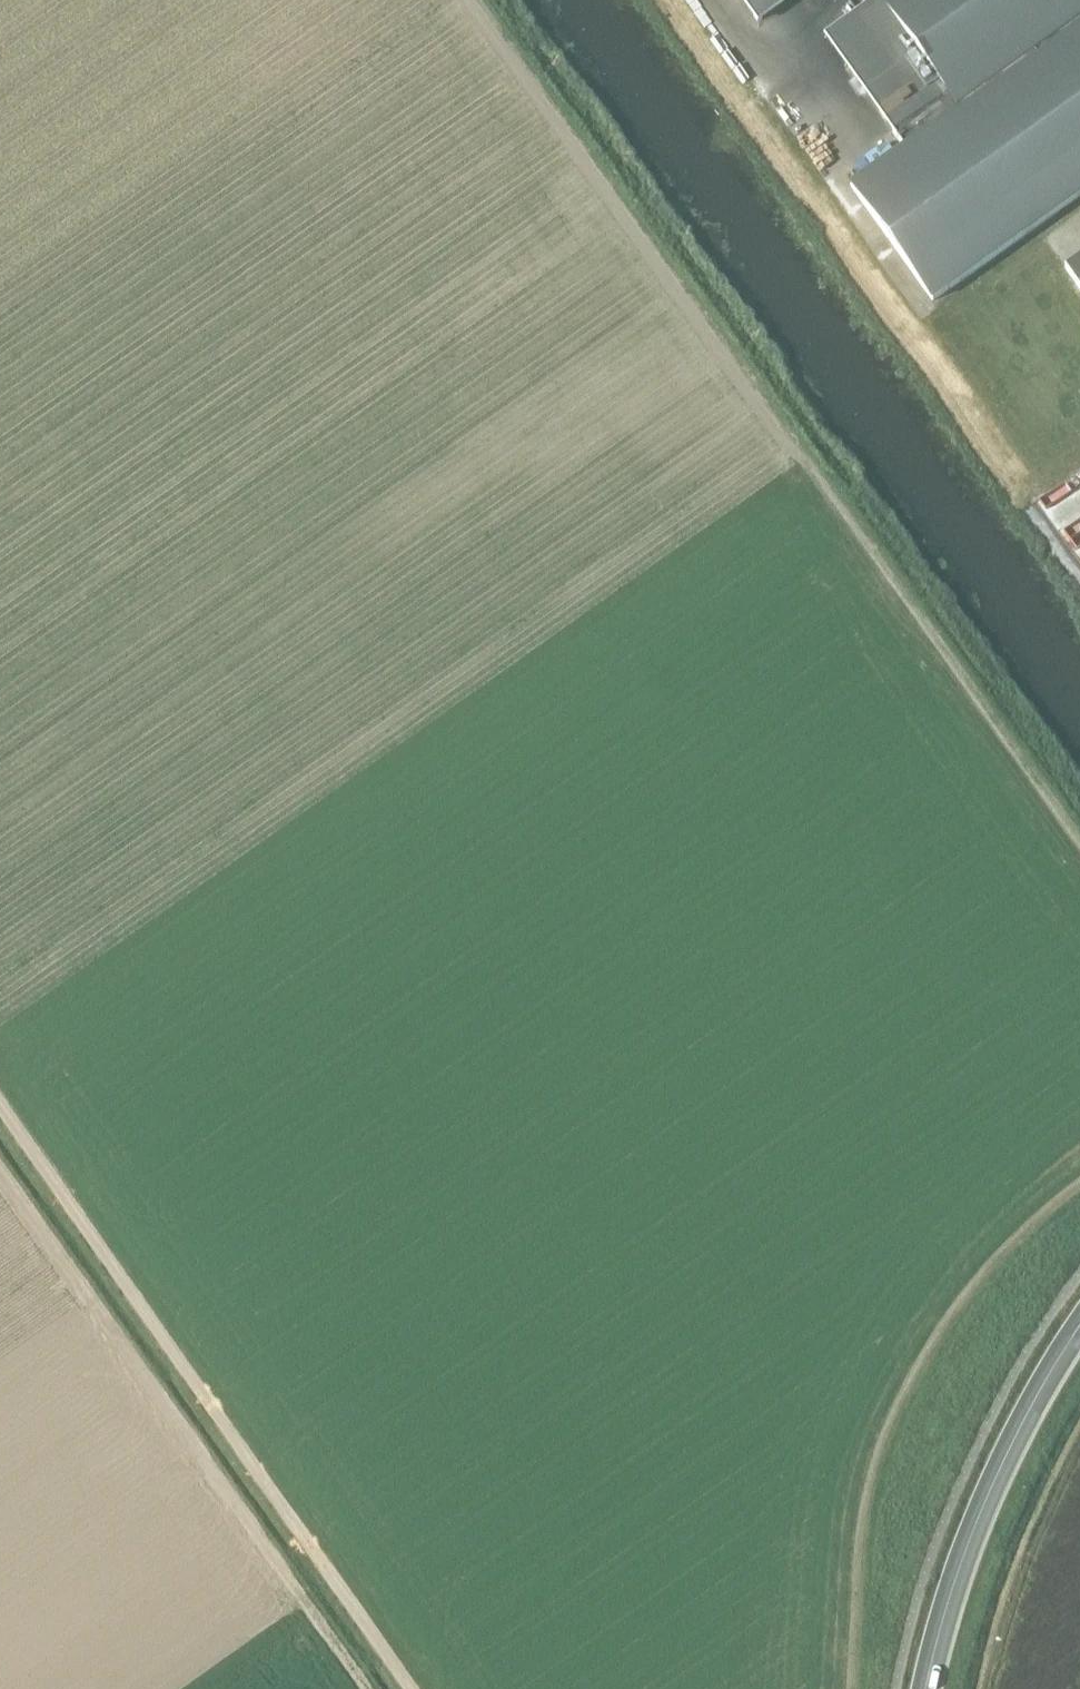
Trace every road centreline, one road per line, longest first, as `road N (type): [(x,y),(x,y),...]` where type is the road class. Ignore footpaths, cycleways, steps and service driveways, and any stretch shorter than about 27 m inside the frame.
road 1 (tertiary): [(925,1688),(981,1507),(1079,1325)]

